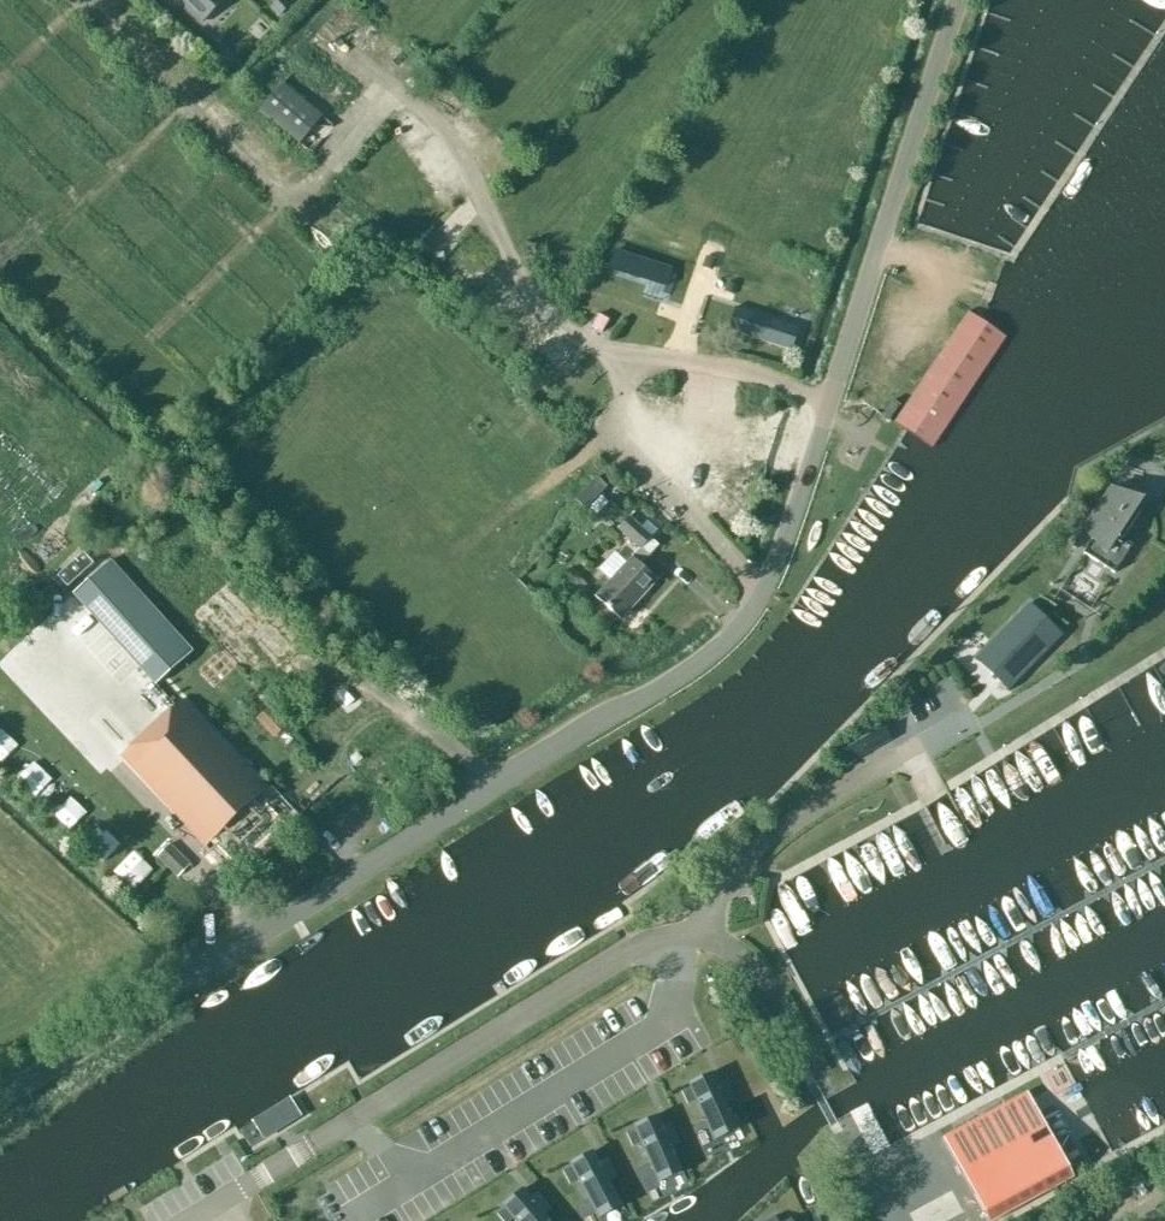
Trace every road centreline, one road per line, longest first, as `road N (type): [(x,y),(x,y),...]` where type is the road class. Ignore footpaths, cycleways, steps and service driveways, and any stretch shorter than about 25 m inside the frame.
road 1 (tertiary): [(0,1083),(689,670),(729,635),(766,583),(792,516),(957,0)]
road 2 (unclassified): [(224,1198),(647,941),(698,933)]
road 3 (residential): [(813,1086),(739,943),(698,933)]

